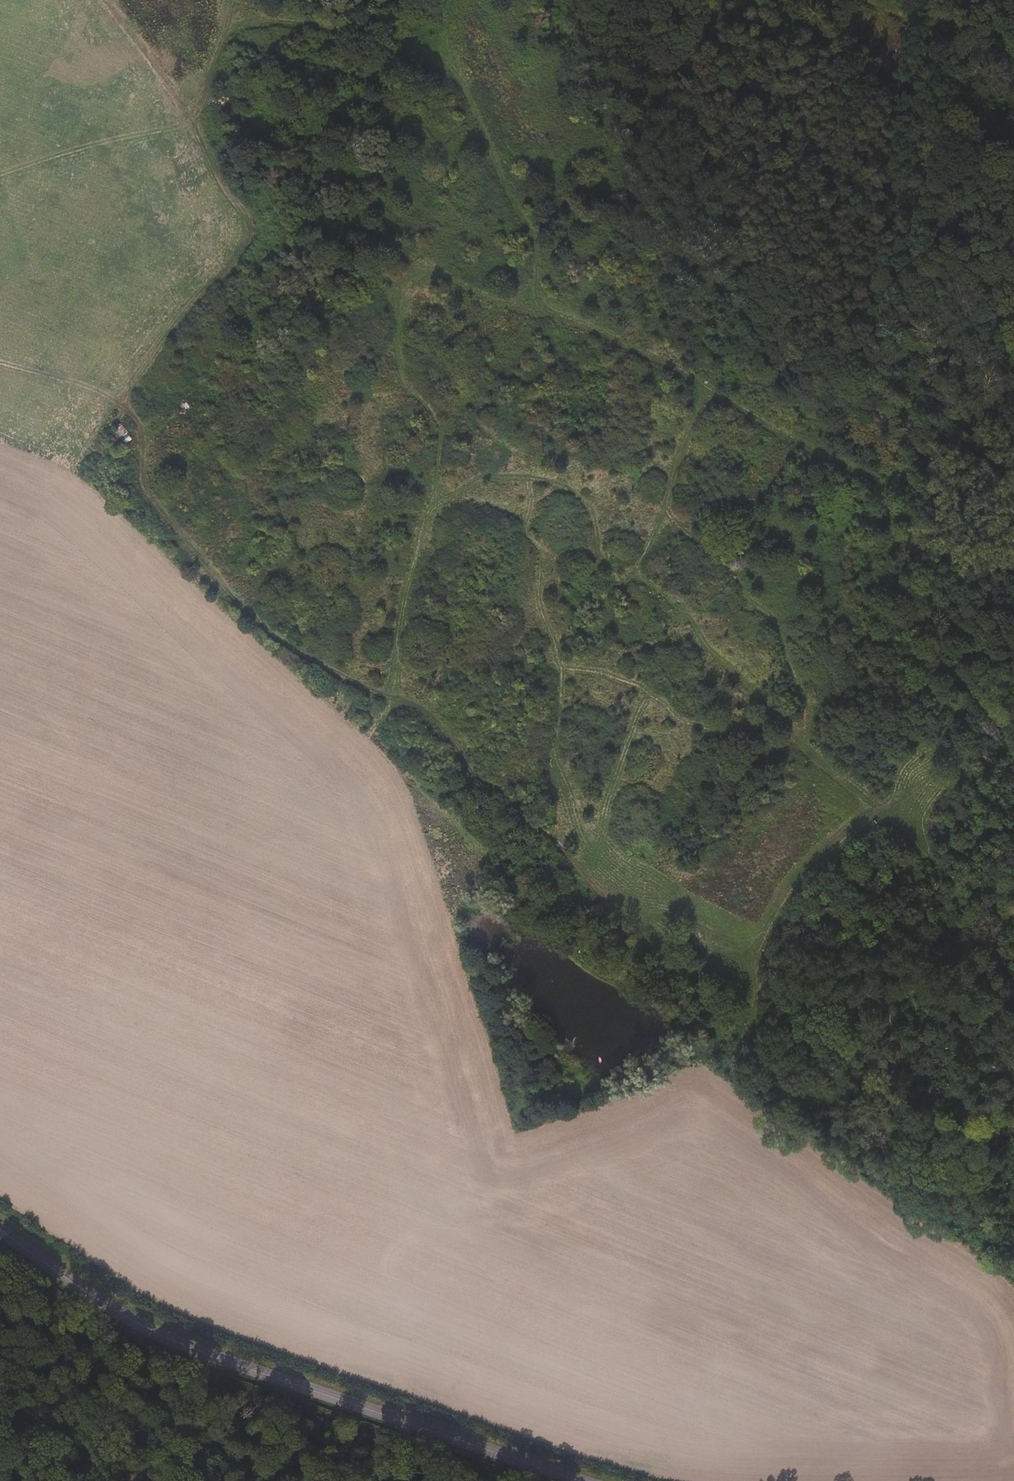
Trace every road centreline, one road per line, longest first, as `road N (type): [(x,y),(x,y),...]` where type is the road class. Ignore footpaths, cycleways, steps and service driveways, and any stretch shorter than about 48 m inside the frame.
road 1 (tertiary): [(0,1232),(177,1343),(575,1480)]
road 2 (track): [(134,1480),(0,1395)]

